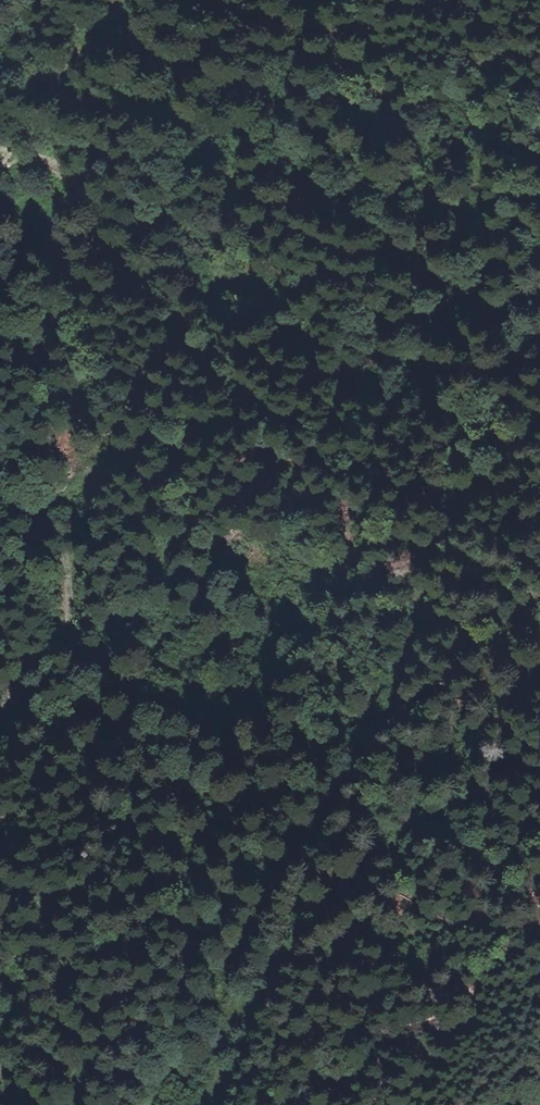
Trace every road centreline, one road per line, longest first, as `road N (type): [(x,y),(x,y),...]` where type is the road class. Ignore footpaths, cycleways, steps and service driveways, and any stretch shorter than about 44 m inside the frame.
road 1 (track): [(210,1104),(264,909),(329,822),(389,717),(446,551),(539,430)]
road 2 (track): [(539,688),(473,747),(390,854),(300,950),(245,1051),(226,1104)]
road 3 (track): [(0,167),(87,54),(215,0)]

